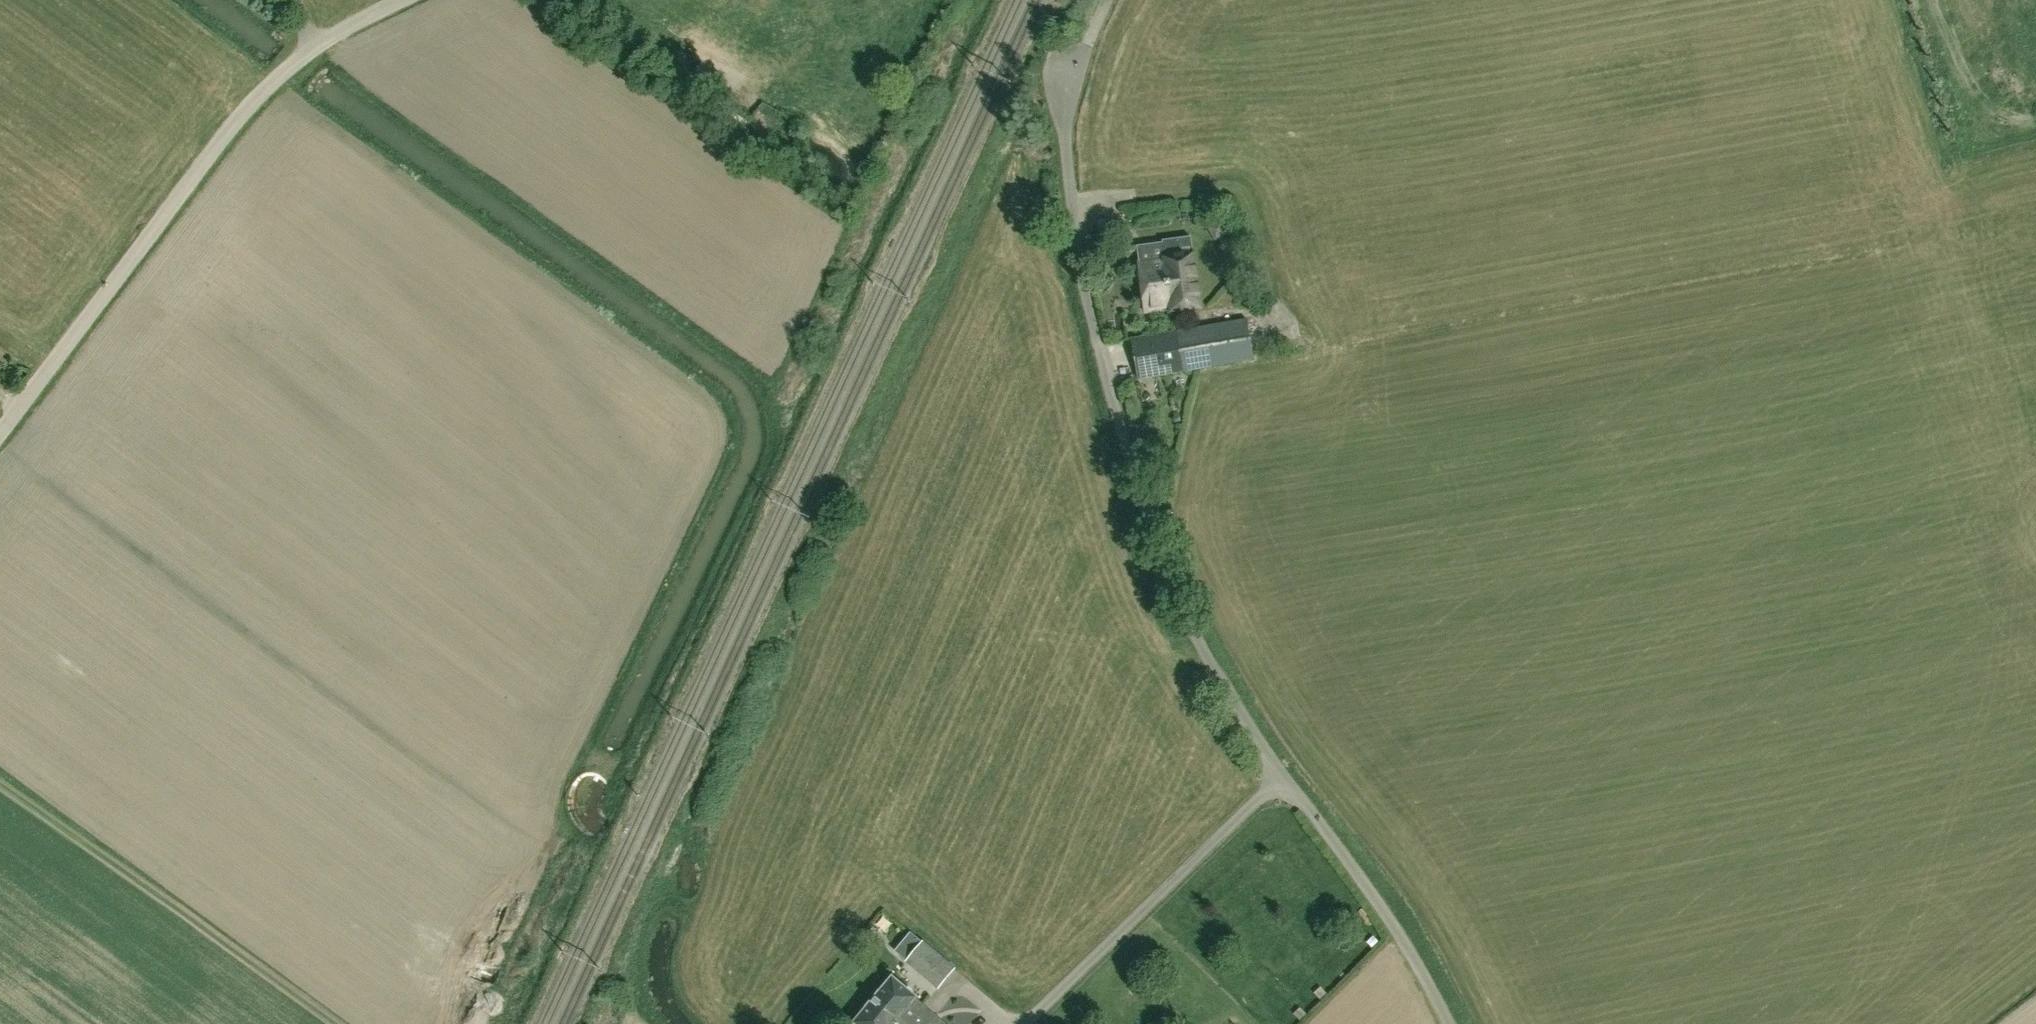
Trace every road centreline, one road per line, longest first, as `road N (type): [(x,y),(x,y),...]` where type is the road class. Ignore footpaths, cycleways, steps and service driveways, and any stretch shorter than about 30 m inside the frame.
road 1 (unclassified): [(1449,1023),(1397,929),(1212,668),(1157,540),(1101,358),(1067,200),(1064,114),(1082,52)]
road 2 (unclassified): [(0,430),(294,59),(402,0)]

